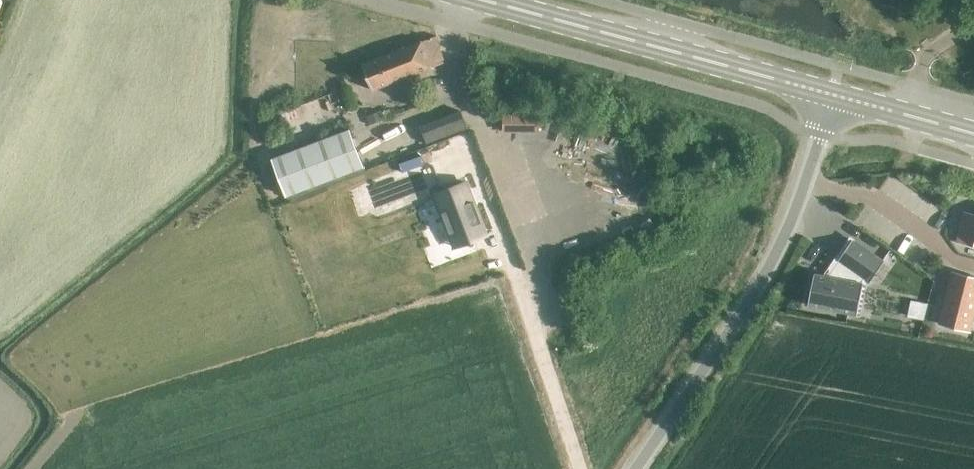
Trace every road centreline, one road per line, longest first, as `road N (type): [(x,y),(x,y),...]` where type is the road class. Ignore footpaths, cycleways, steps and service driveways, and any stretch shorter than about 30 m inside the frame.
road 1 (unclassified): [(635,468),(773,257),(832,95)]
road 2 (secondary): [(489,0),(832,95)]
road 3 (secondary): [(832,95),(973,133)]

